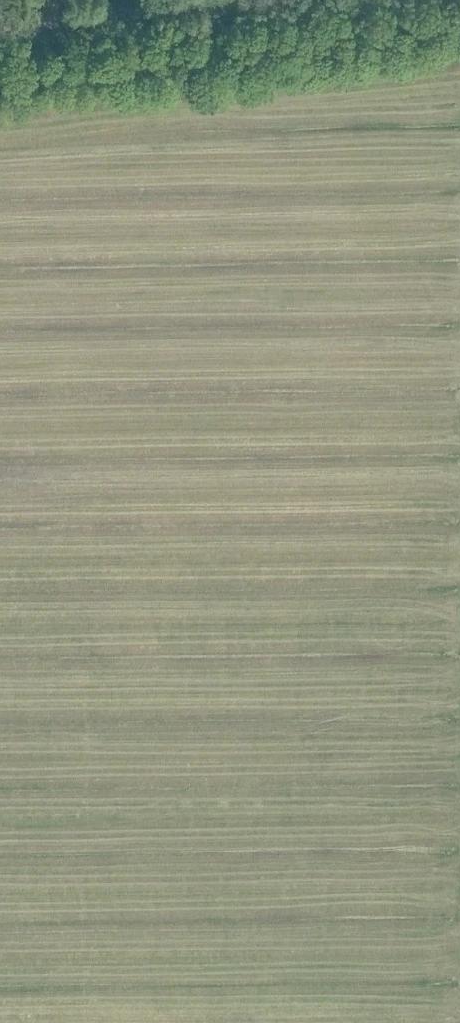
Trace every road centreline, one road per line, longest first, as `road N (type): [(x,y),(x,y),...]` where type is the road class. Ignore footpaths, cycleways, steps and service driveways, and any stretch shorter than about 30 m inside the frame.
road 1 (unclassified): [(0,28),(253,0)]

